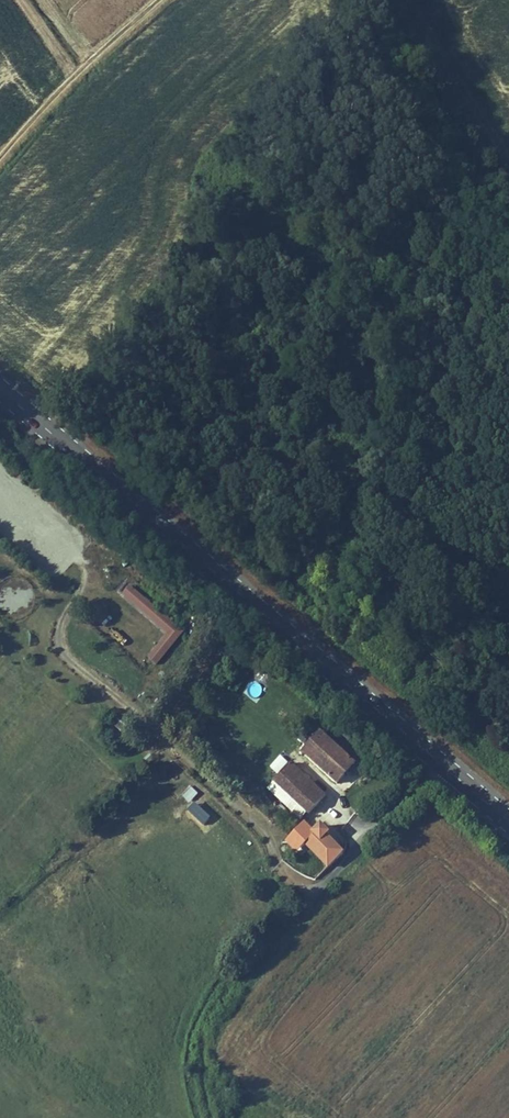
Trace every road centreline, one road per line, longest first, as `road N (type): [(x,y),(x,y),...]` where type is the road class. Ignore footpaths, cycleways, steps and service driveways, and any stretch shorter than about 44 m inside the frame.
road 1 (primary): [(446,766),(0,383)]
road 2 (track): [(317,903),(281,872),(259,831),(173,745),(61,649),(62,623),(78,599),(124,574),(124,560)]
road 3 (unclassified): [(446,766),(244,979)]
road 4 (track): [(0,164),(169,0)]
road 5 (track): [(244,979),(214,1023),(201,1068),(213,1117)]

